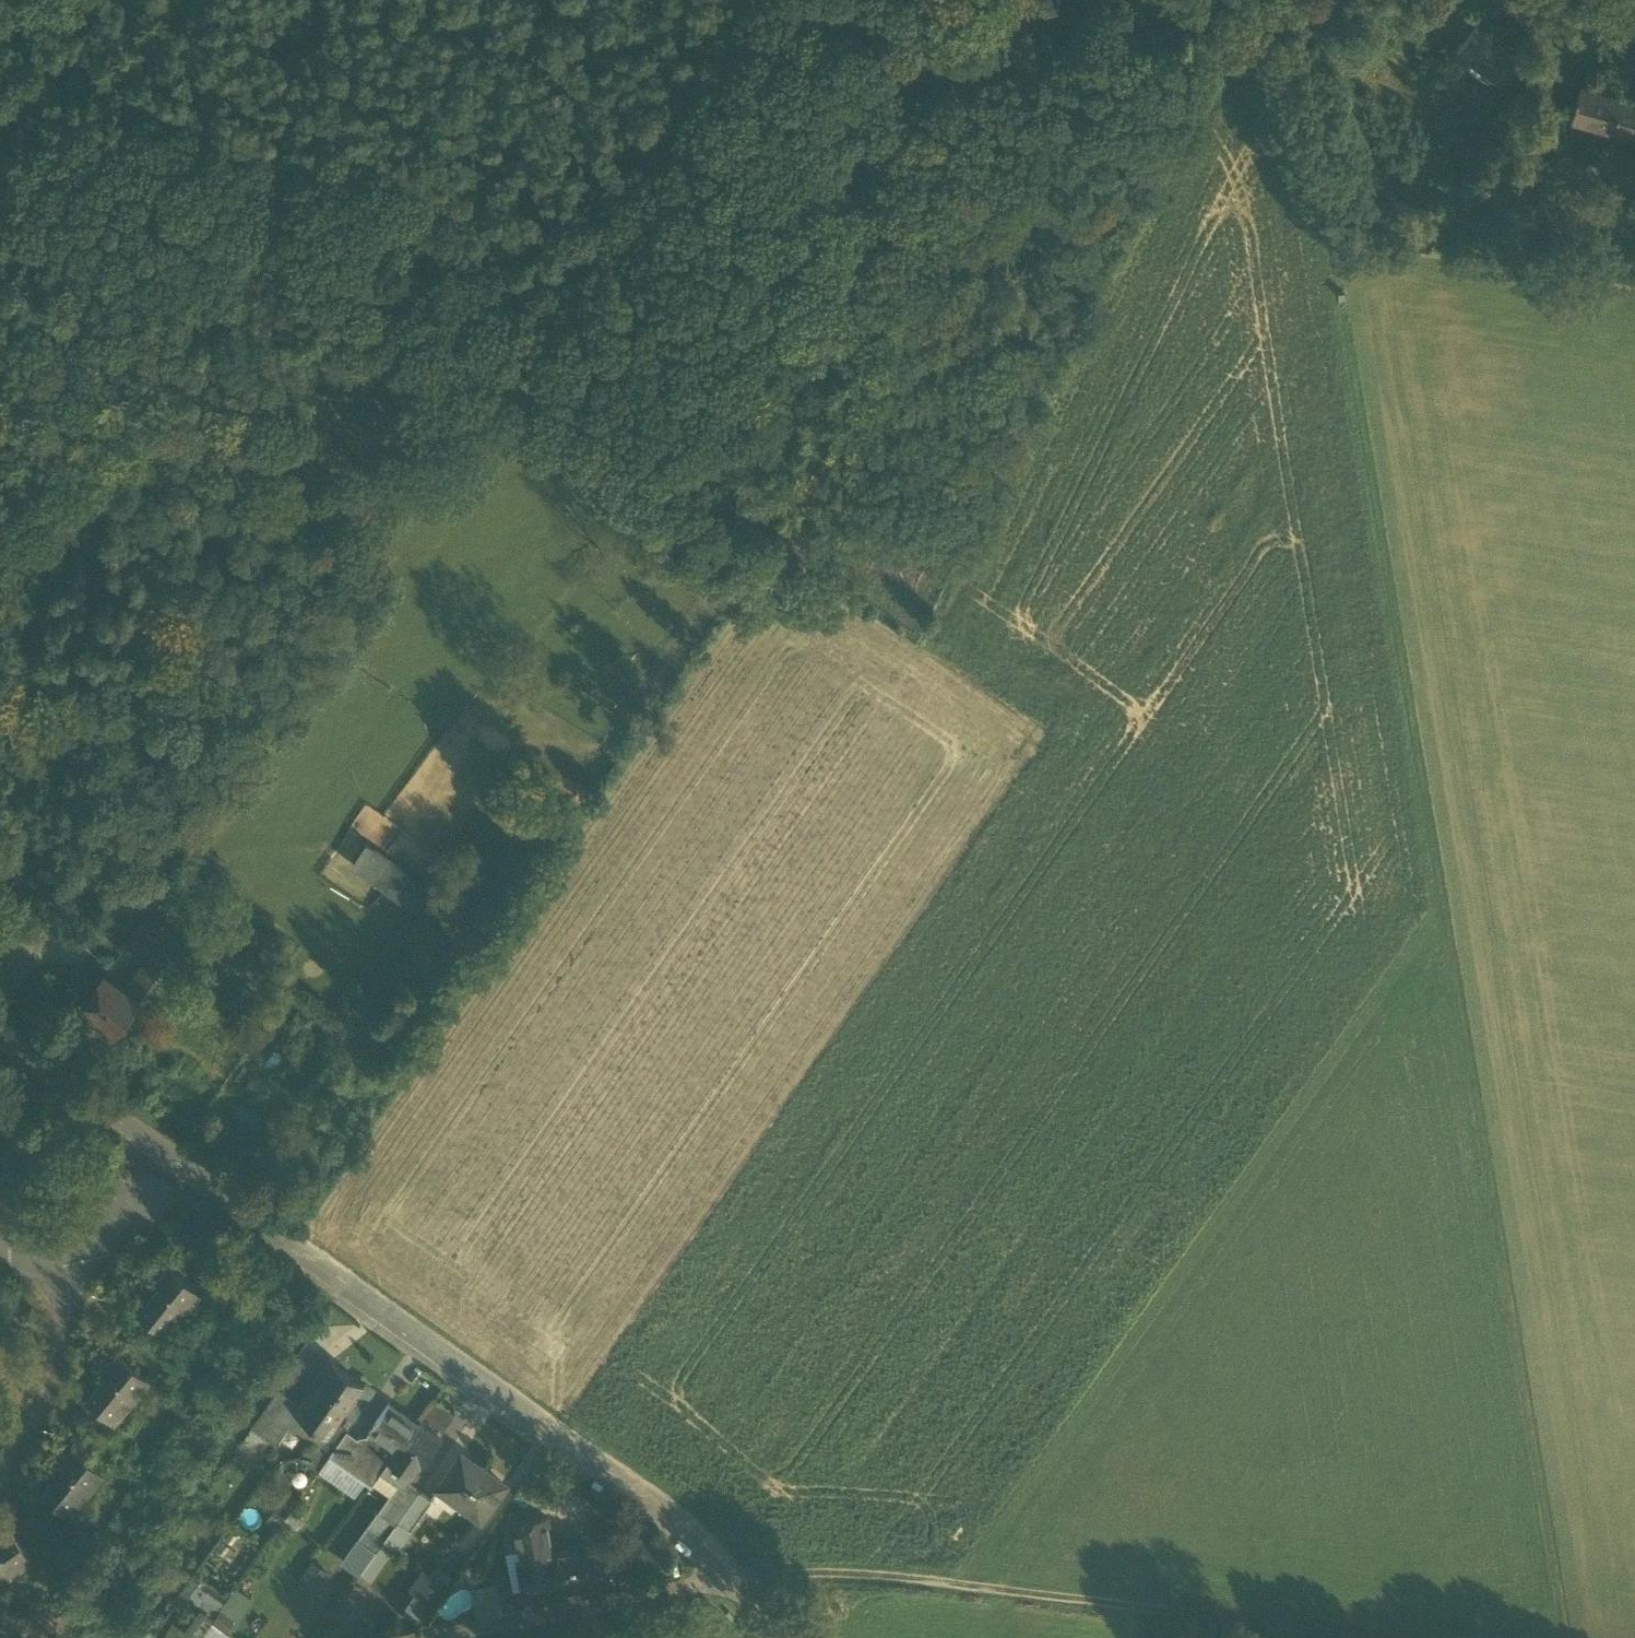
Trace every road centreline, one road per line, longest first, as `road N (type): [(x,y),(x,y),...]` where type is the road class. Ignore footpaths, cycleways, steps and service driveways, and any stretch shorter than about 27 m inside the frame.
road 1 (track): [(1225,23),(1305,79),(1567,1637)]
road 2 (residential): [(728,1575),(641,1495),(0,1042)]
road 3 (track): [(1225,23),(912,647)]
road 4 (track): [(728,1575),(1043,1594),(1364,1637)]
road 5 (unclassified): [(728,1575),(422,1637)]

